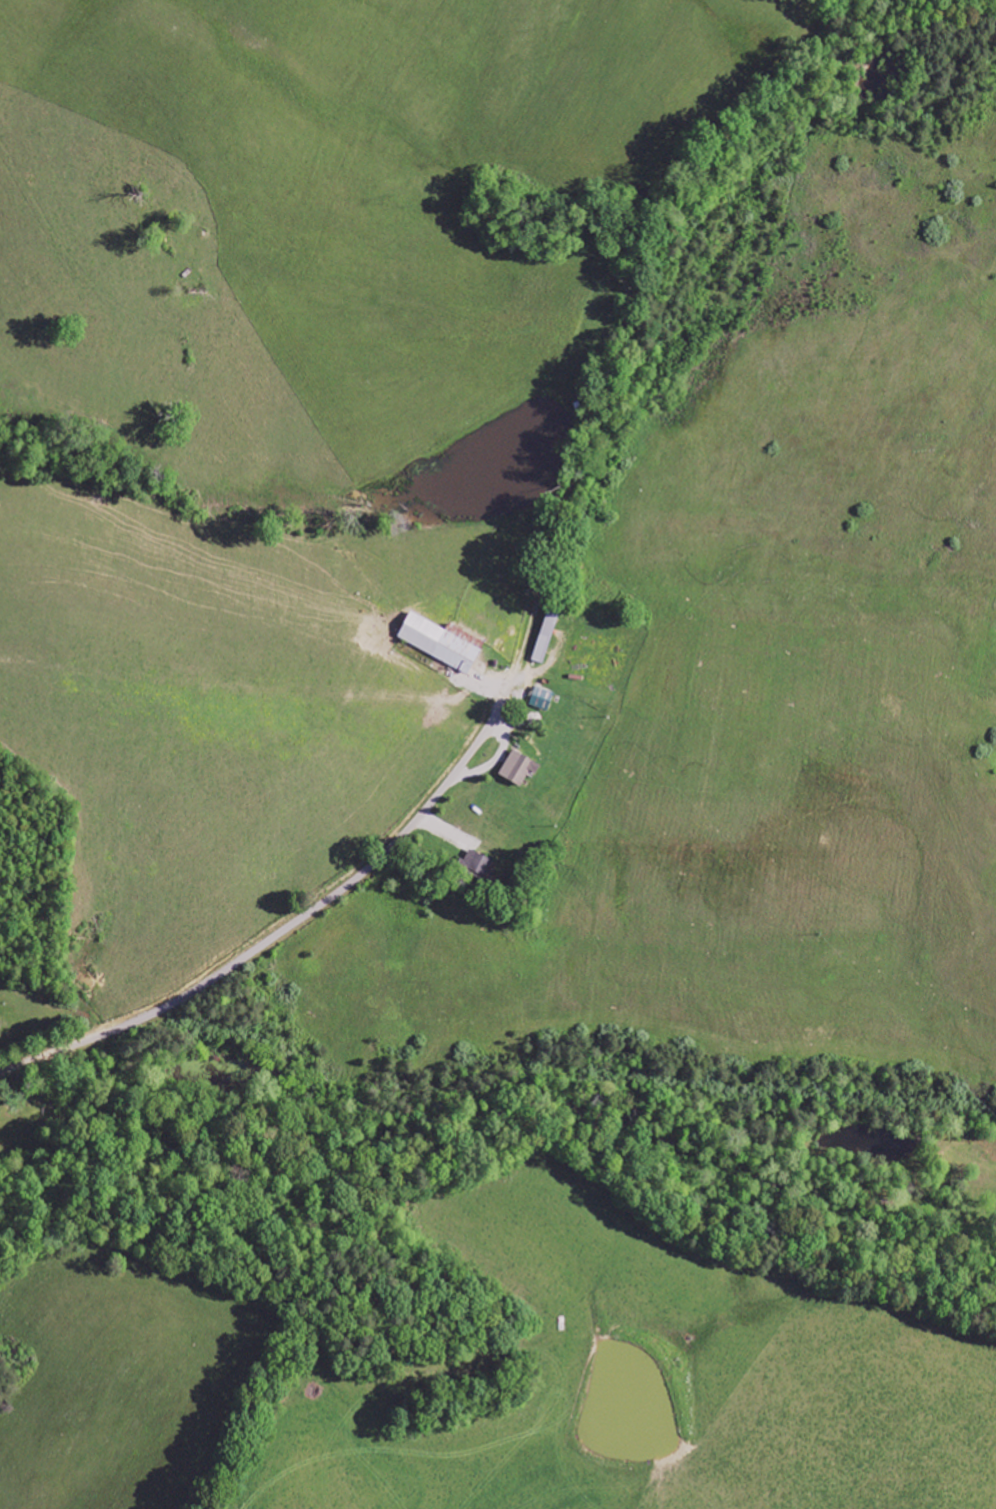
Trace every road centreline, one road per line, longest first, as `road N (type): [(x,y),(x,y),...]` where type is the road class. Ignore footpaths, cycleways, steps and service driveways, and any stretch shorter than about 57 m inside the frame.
road 1 (residential): [(0,1073),(205,982),(354,878),(438,795),(505,698)]

